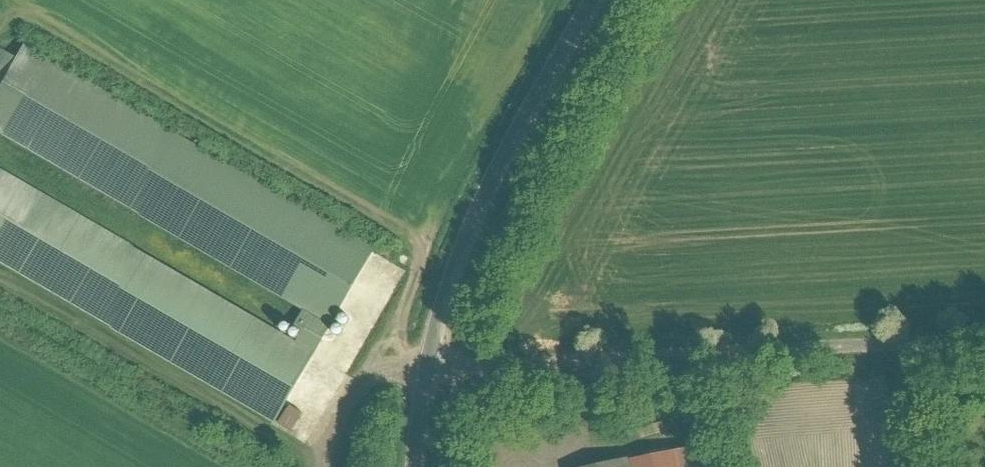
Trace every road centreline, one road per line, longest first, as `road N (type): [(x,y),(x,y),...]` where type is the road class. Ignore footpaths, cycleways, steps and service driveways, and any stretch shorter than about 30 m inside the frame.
road 1 (unclassified): [(984,336),(432,372)]
road 2 (tertiary): [(630,0),(432,372)]

